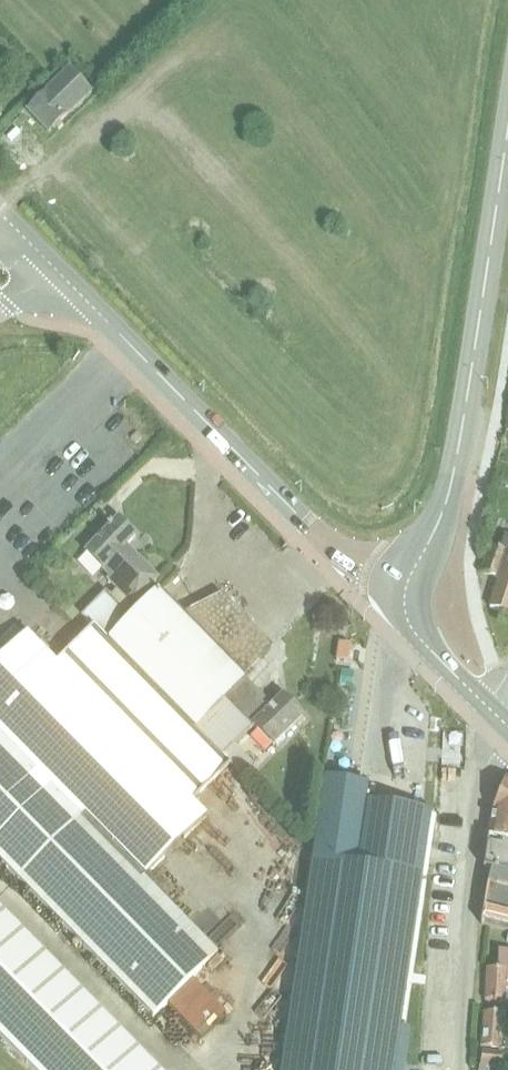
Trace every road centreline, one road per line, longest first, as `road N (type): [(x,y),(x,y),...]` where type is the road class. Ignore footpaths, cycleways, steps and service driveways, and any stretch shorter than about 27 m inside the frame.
road 1 (tertiary): [(408,583),(366,570),(303,523),(49,266)]
road 2 (secondary): [(408,583),(443,513),(455,468),(507,120)]
road 3 (residential): [(460,1069),(476,836),(498,718)]
road 4 (secondary): [(498,718),(451,676),(418,632),(405,609),(408,583)]

